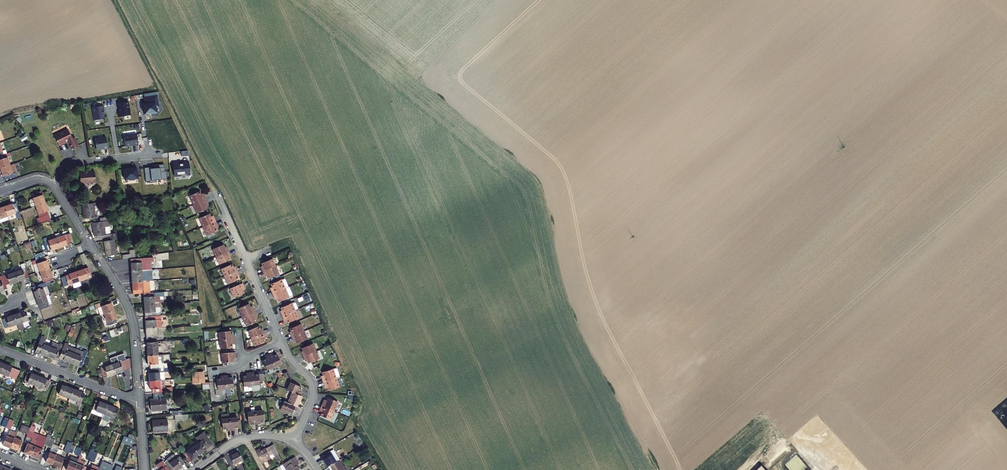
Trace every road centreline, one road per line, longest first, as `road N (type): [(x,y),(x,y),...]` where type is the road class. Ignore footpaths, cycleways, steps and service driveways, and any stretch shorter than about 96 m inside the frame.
road 1 (track): [(114,0),(217,193)]
road 2 (residential): [(91,246),(132,319),(140,401)]
road 3 (residential): [(217,193),(282,342)]
road 4 (residential): [(0,349),(140,401)]

